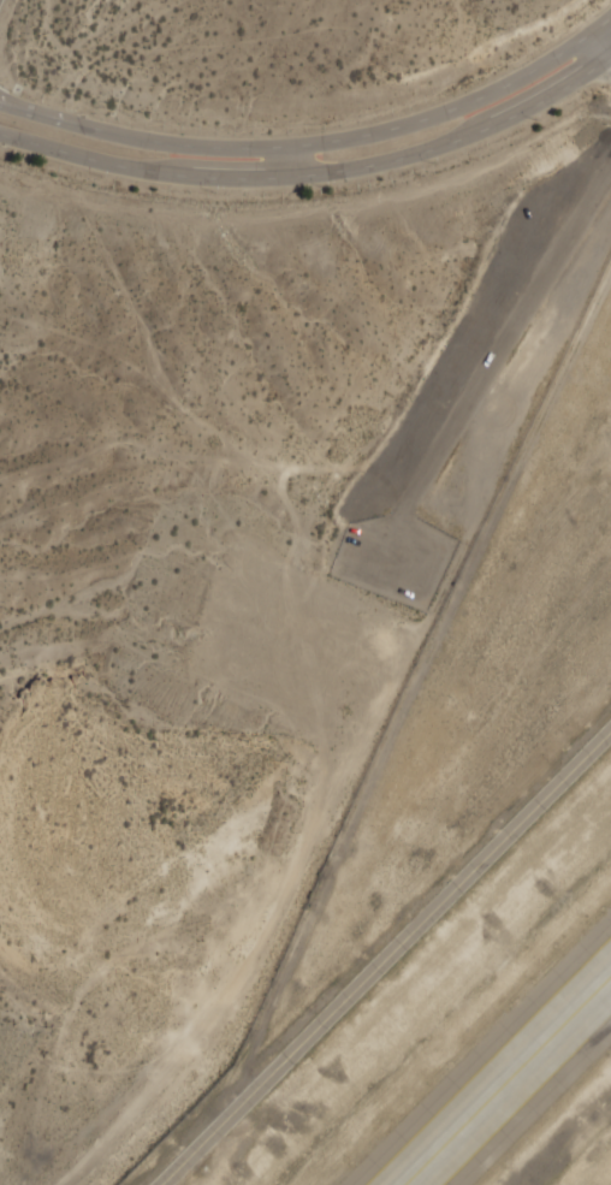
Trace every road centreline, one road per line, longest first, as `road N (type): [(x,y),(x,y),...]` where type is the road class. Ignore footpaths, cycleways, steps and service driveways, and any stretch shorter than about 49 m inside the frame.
road 1 (tertiary): [(610,22),(541,70),(456,109),(290,147),(197,146),(113,132),(0,100)]
road 2 (tertiary): [(0,133),(103,162),(196,177),(286,178),(386,162),(467,137),(556,96),(610,59)]

